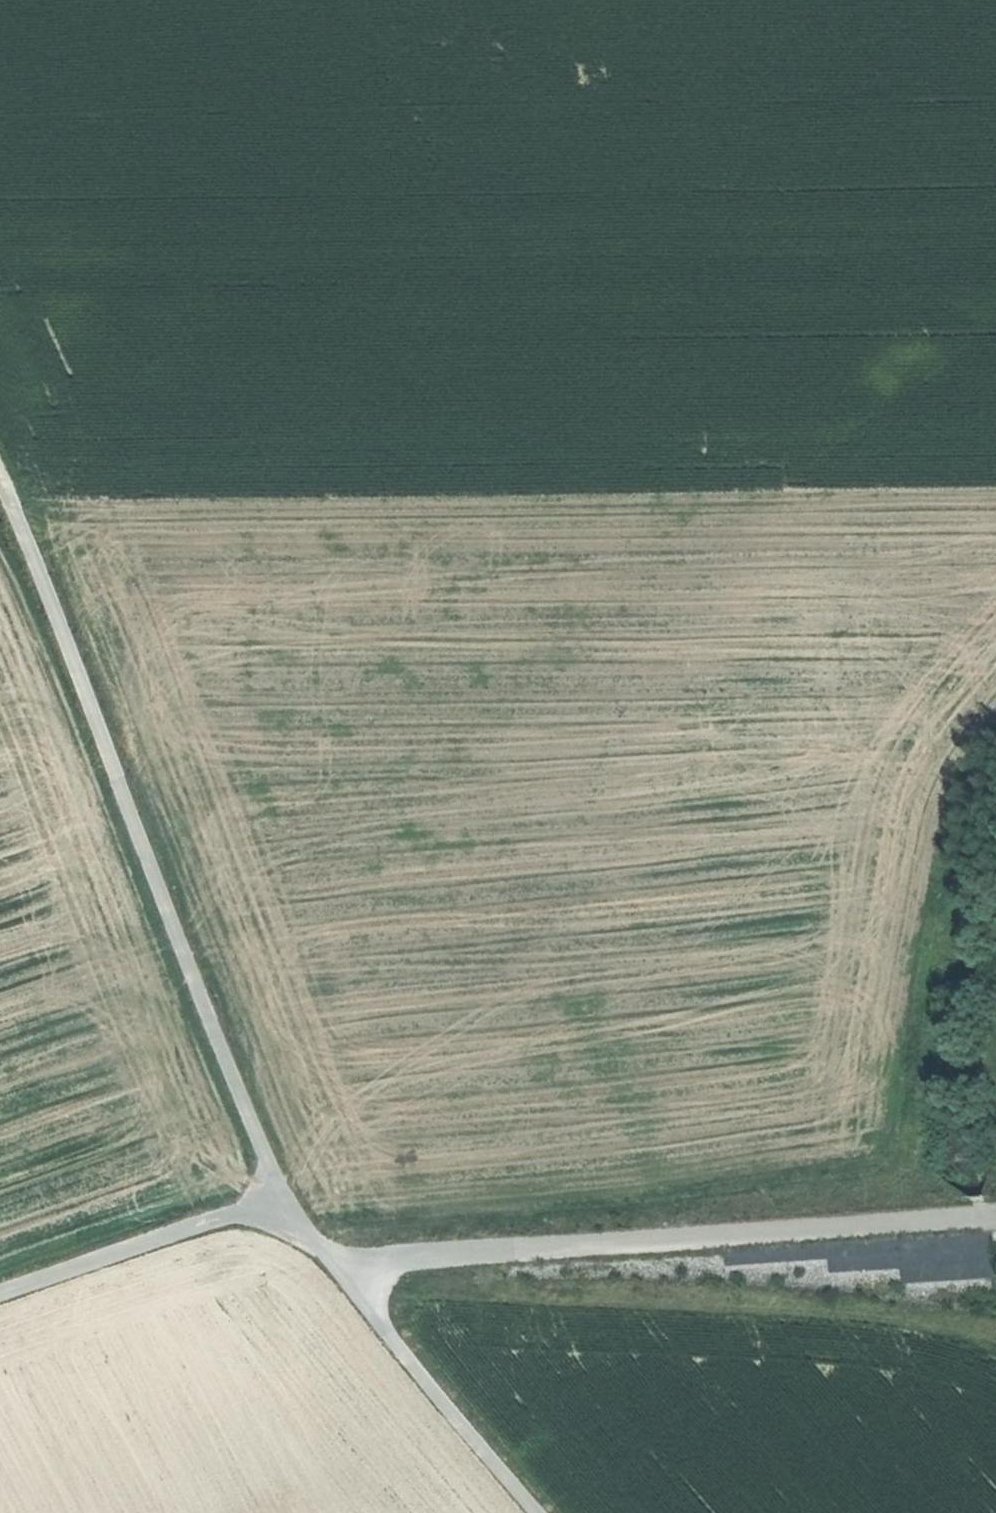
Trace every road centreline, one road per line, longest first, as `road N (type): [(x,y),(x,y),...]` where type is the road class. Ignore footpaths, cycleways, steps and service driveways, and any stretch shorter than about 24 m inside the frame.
road 1 (unclassified): [(0,483),(282,1196)]
road 2 (unclassified): [(995,1217),(335,1262)]
road 3 (unclassified): [(335,1262),(541,1512)]
road 4 (unclassified): [(282,1196),(0,1293)]

